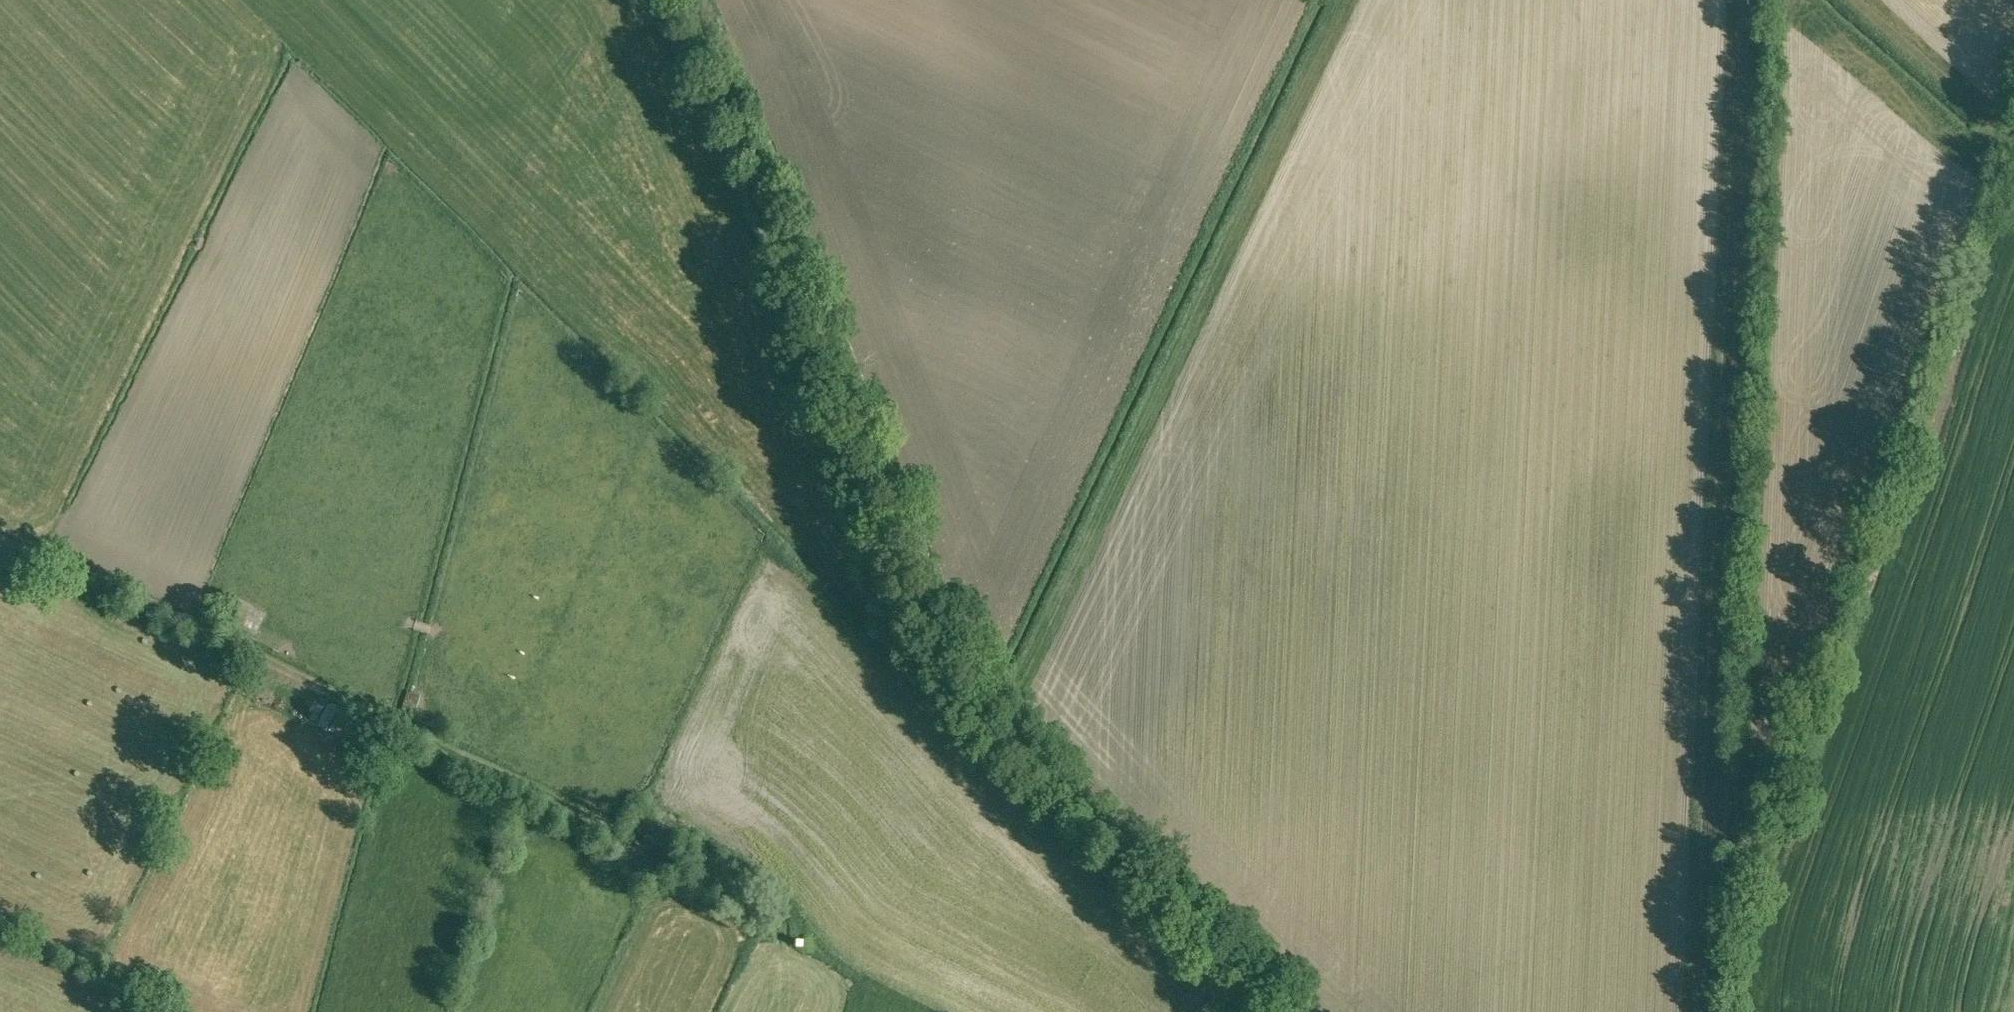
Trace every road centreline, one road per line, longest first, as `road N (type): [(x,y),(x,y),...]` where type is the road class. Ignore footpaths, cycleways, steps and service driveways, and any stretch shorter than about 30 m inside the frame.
road 1 (track): [(1280,1011),(1026,763),(954,664),(693,0)]

